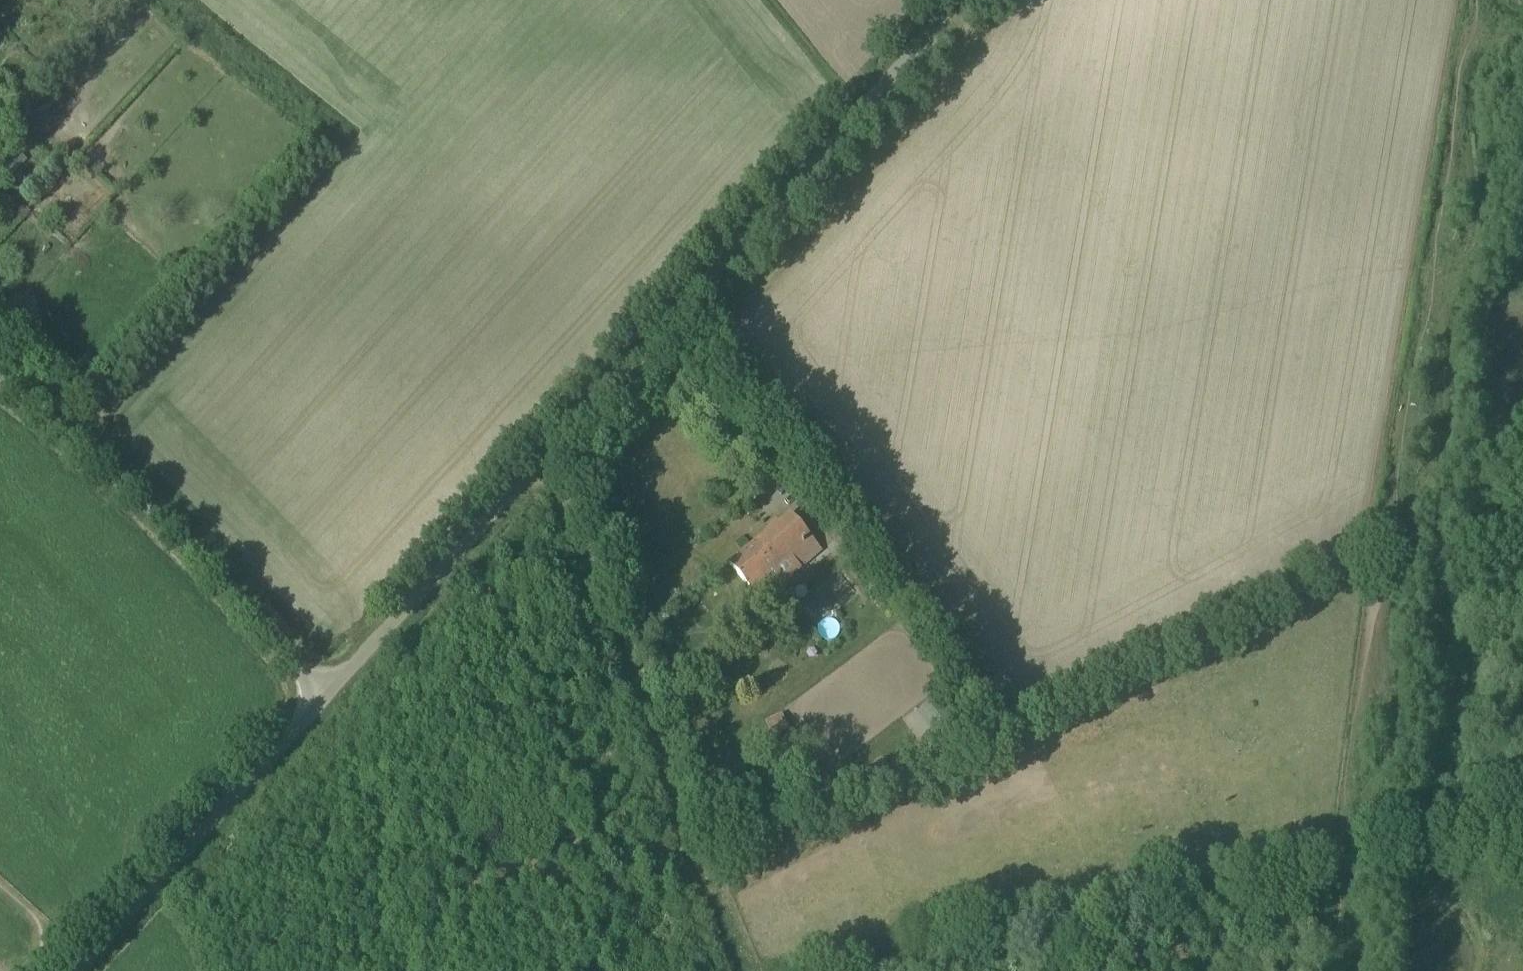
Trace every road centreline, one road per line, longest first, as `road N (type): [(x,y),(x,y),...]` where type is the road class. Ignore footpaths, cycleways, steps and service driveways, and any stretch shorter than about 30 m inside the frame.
road 1 (unclassified): [(328,691),(949,0)]
road 2 (unclassified): [(0,396),(121,476),(328,691)]
road 3 (unclassified): [(74,970),(328,691)]

